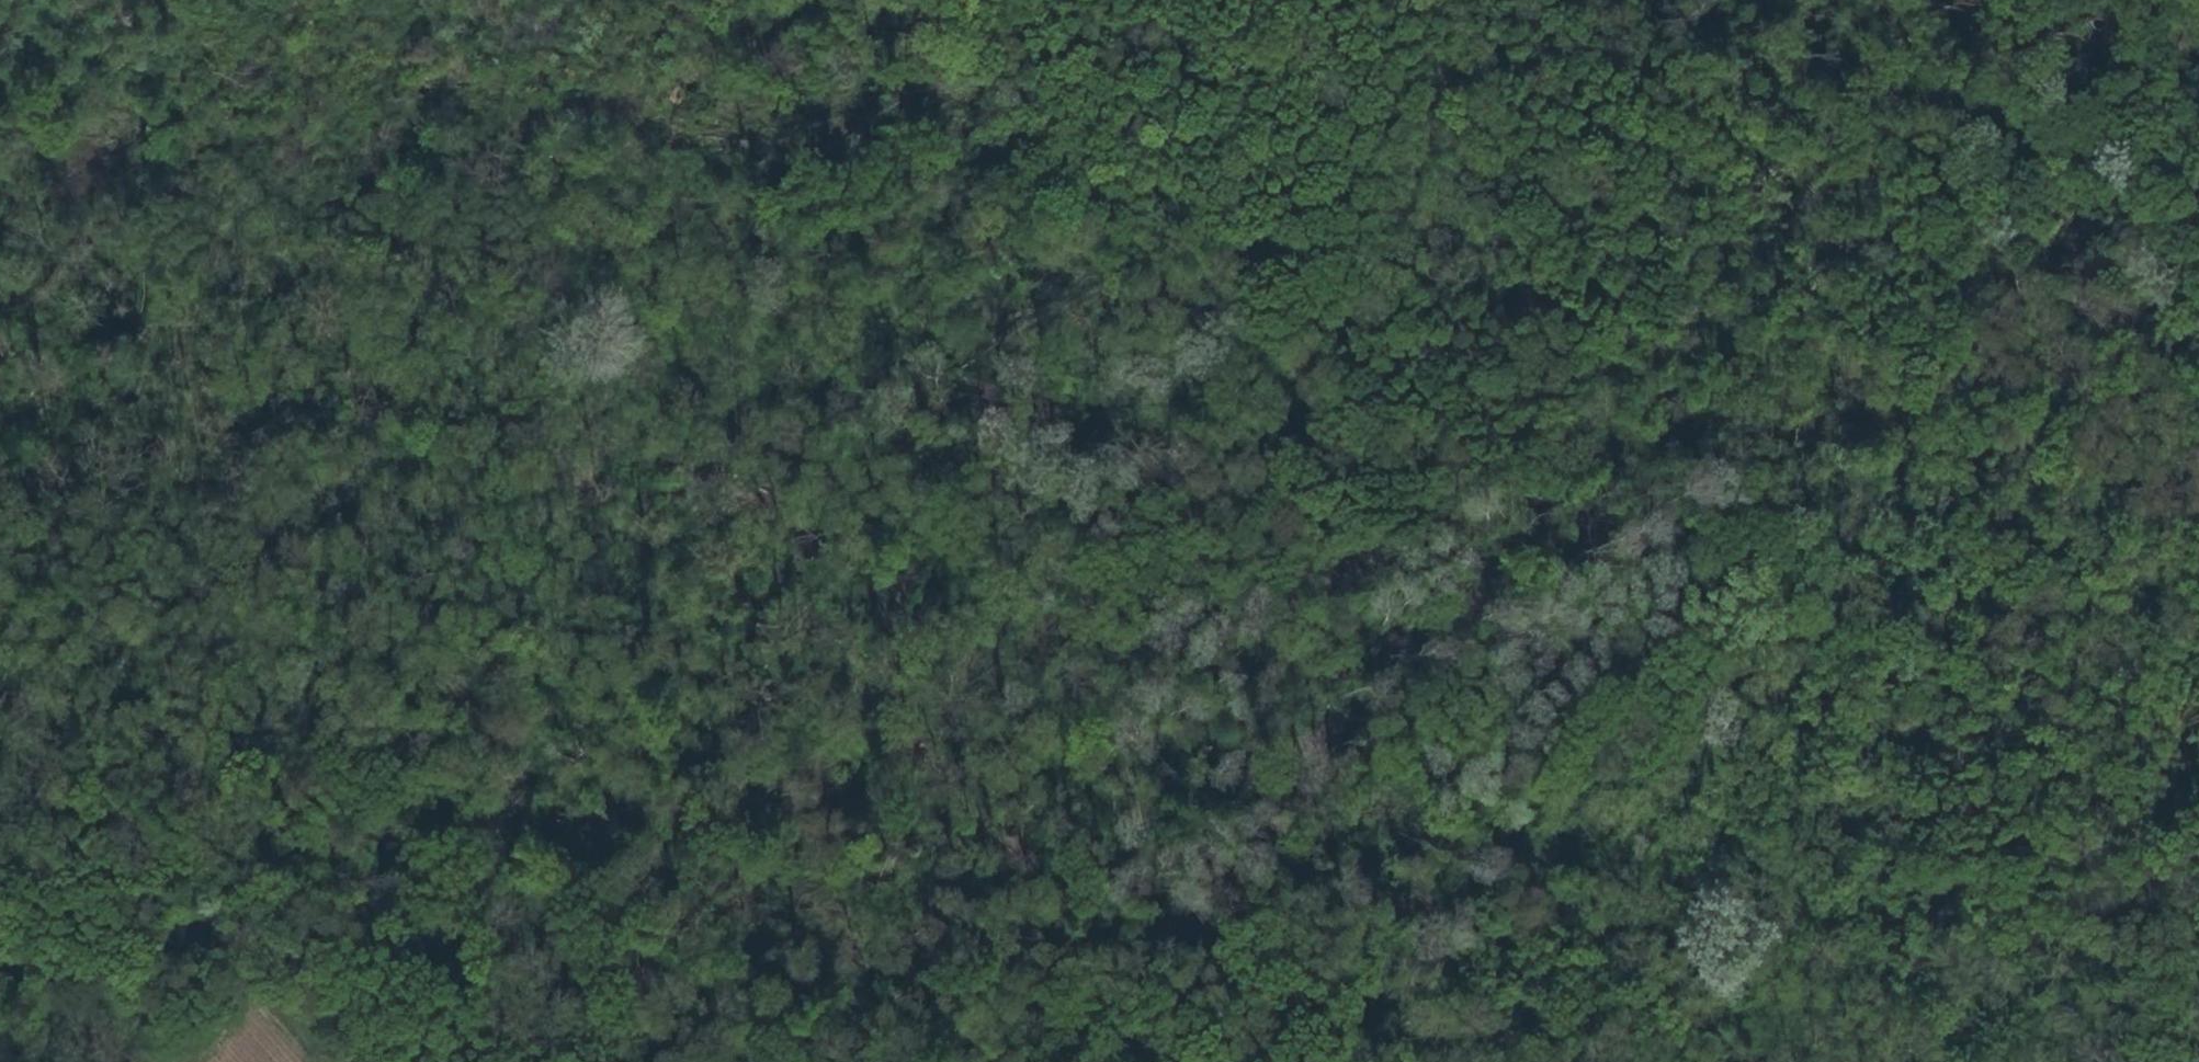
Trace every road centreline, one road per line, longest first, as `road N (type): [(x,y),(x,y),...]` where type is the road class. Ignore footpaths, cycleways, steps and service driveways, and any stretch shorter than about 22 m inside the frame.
road 1 (track): [(1262,1061),(1006,833),(895,692),(807,648),(776,620),(708,523),(656,496),(461,452),(407,454),(237,487),(117,487),(0,499)]
road 2 (track): [(2198,440),(2110,306),(1976,0)]

